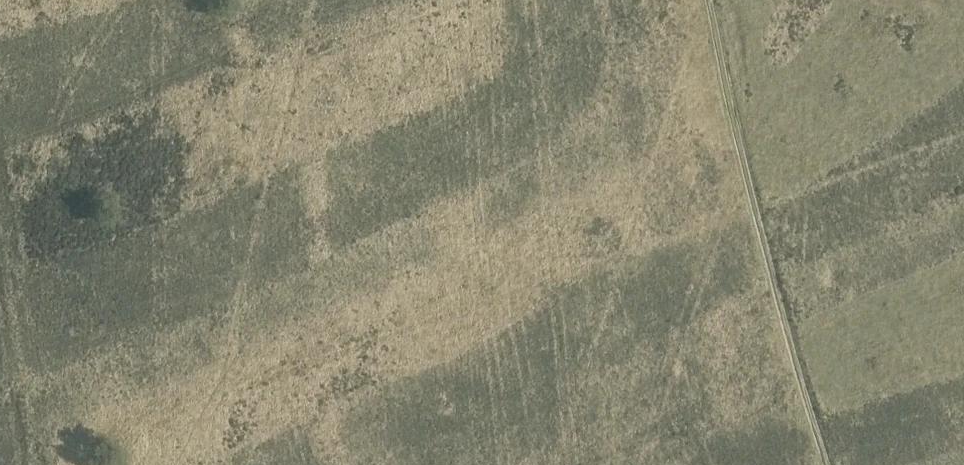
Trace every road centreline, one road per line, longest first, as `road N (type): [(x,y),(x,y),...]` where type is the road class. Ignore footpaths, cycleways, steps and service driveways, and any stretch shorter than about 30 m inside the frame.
road 1 (track): [(825,464),(776,298),(710,0)]

